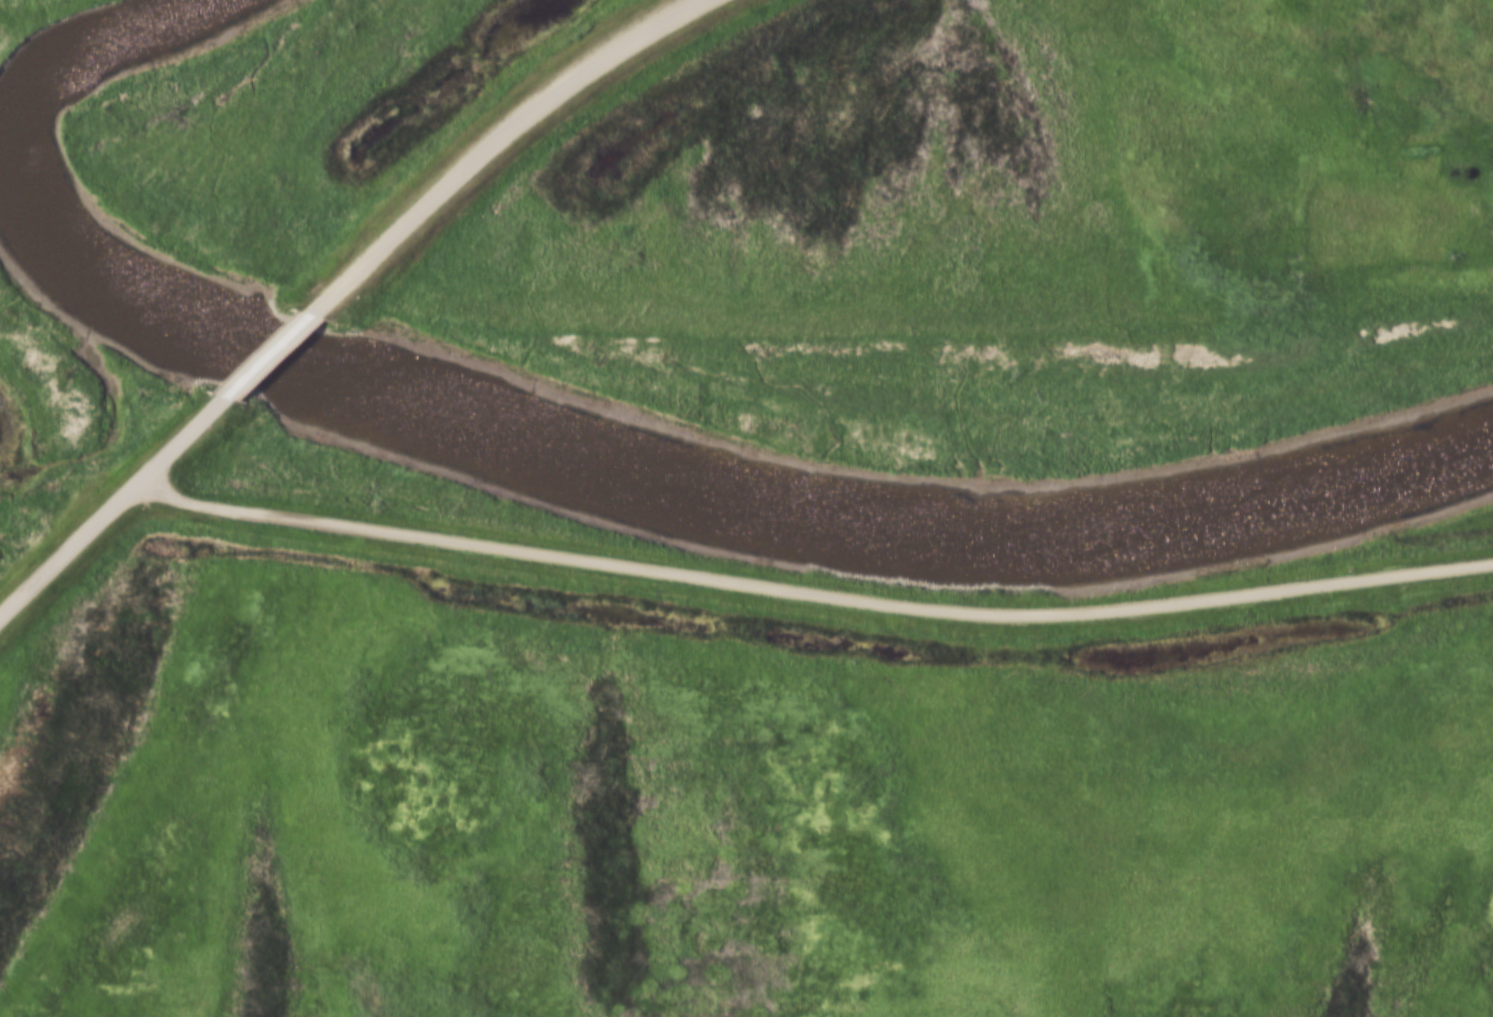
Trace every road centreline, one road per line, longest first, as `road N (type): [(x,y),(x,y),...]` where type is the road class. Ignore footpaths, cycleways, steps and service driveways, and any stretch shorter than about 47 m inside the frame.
road 1 (residential): [(692,0),(536,102),(306,319)]
road 2 (residential): [(221,399),(0,609)]

